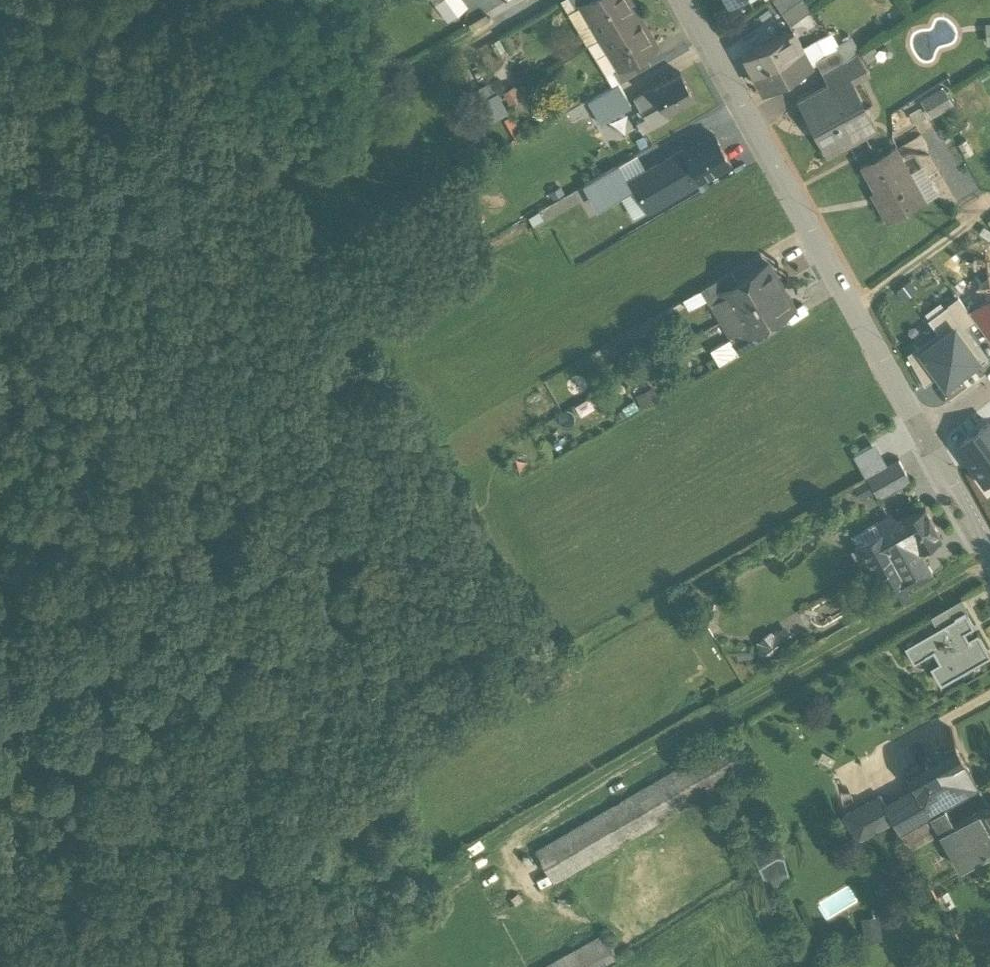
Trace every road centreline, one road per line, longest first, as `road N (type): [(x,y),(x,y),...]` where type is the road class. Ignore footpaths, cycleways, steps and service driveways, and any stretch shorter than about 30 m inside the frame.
road 1 (track): [(500,45),(219,207),(359,606),(392,784)]
road 2 (residential): [(674,0),(931,447)]
road 3 (track): [(0,801),(359,606)]
road 4 (residential): [(931,447),(989,554)]

